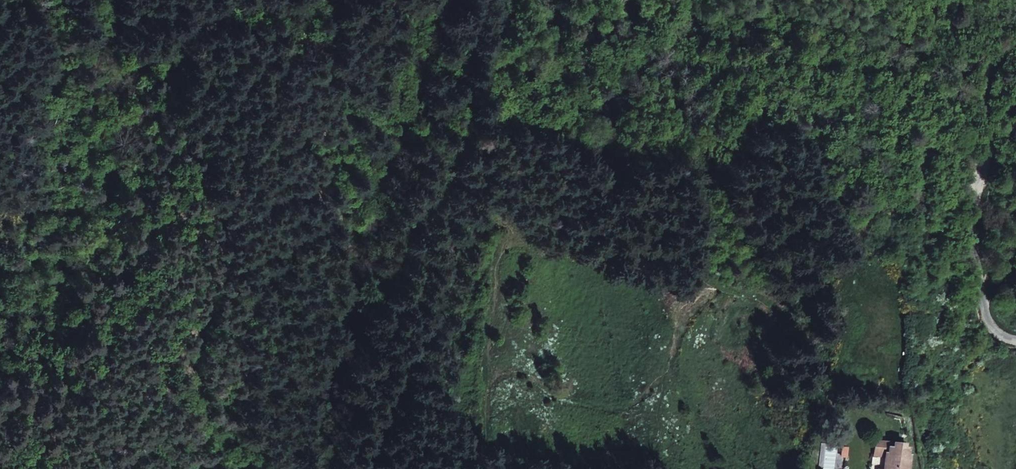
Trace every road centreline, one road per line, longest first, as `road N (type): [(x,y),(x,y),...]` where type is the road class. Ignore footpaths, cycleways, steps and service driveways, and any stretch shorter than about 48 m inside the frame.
road 1 (unclassified): [(1015,82),(996,116),(981,218),(992,319),(1015,342)]

